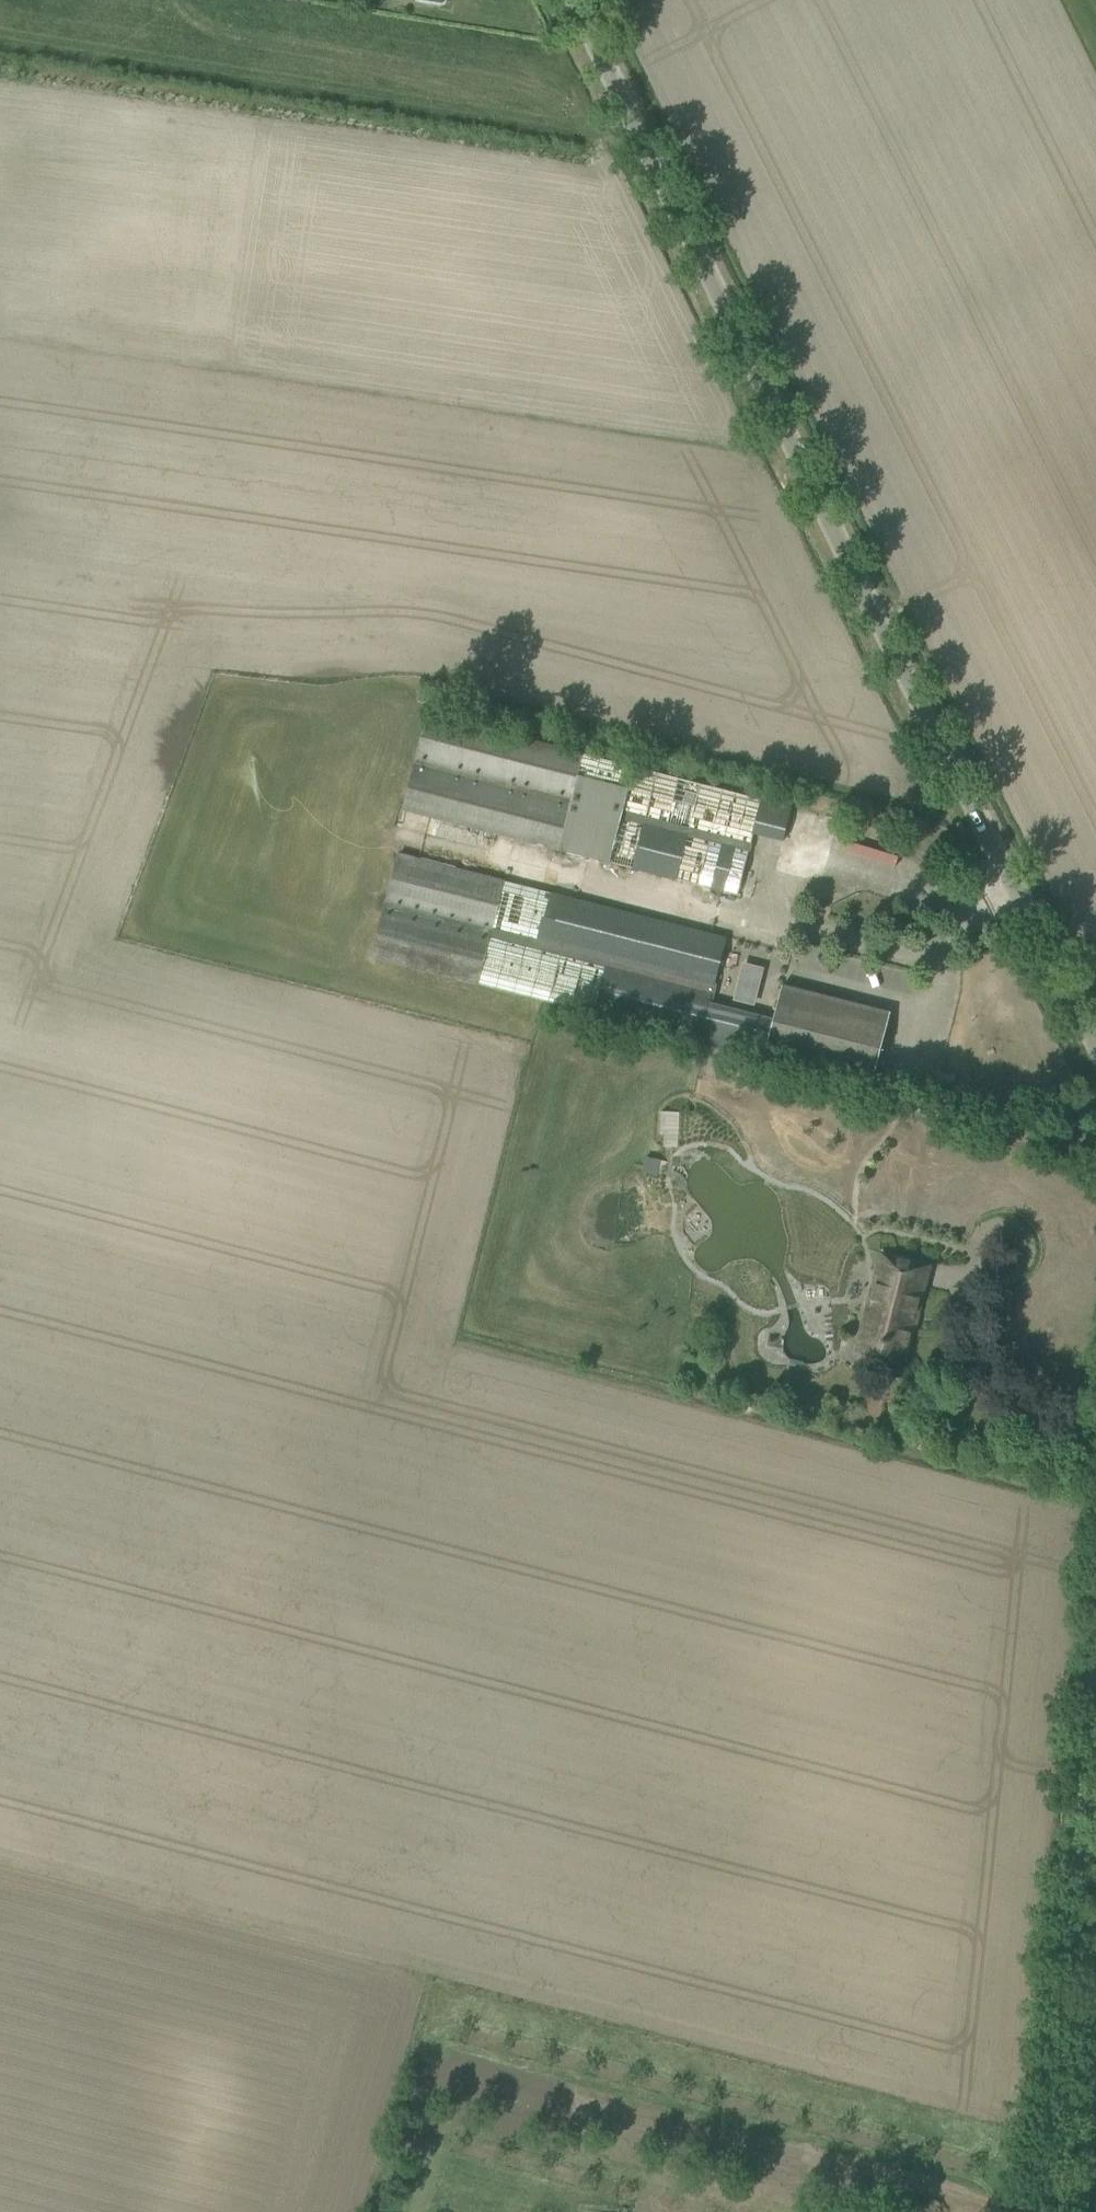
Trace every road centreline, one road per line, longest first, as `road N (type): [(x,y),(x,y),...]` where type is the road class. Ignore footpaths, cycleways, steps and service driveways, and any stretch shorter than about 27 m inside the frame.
road 1 (unclassified): [(1095,1057),(574,0)]
road 2 (unclassified): [(1042,2211),(1095,1672)]

